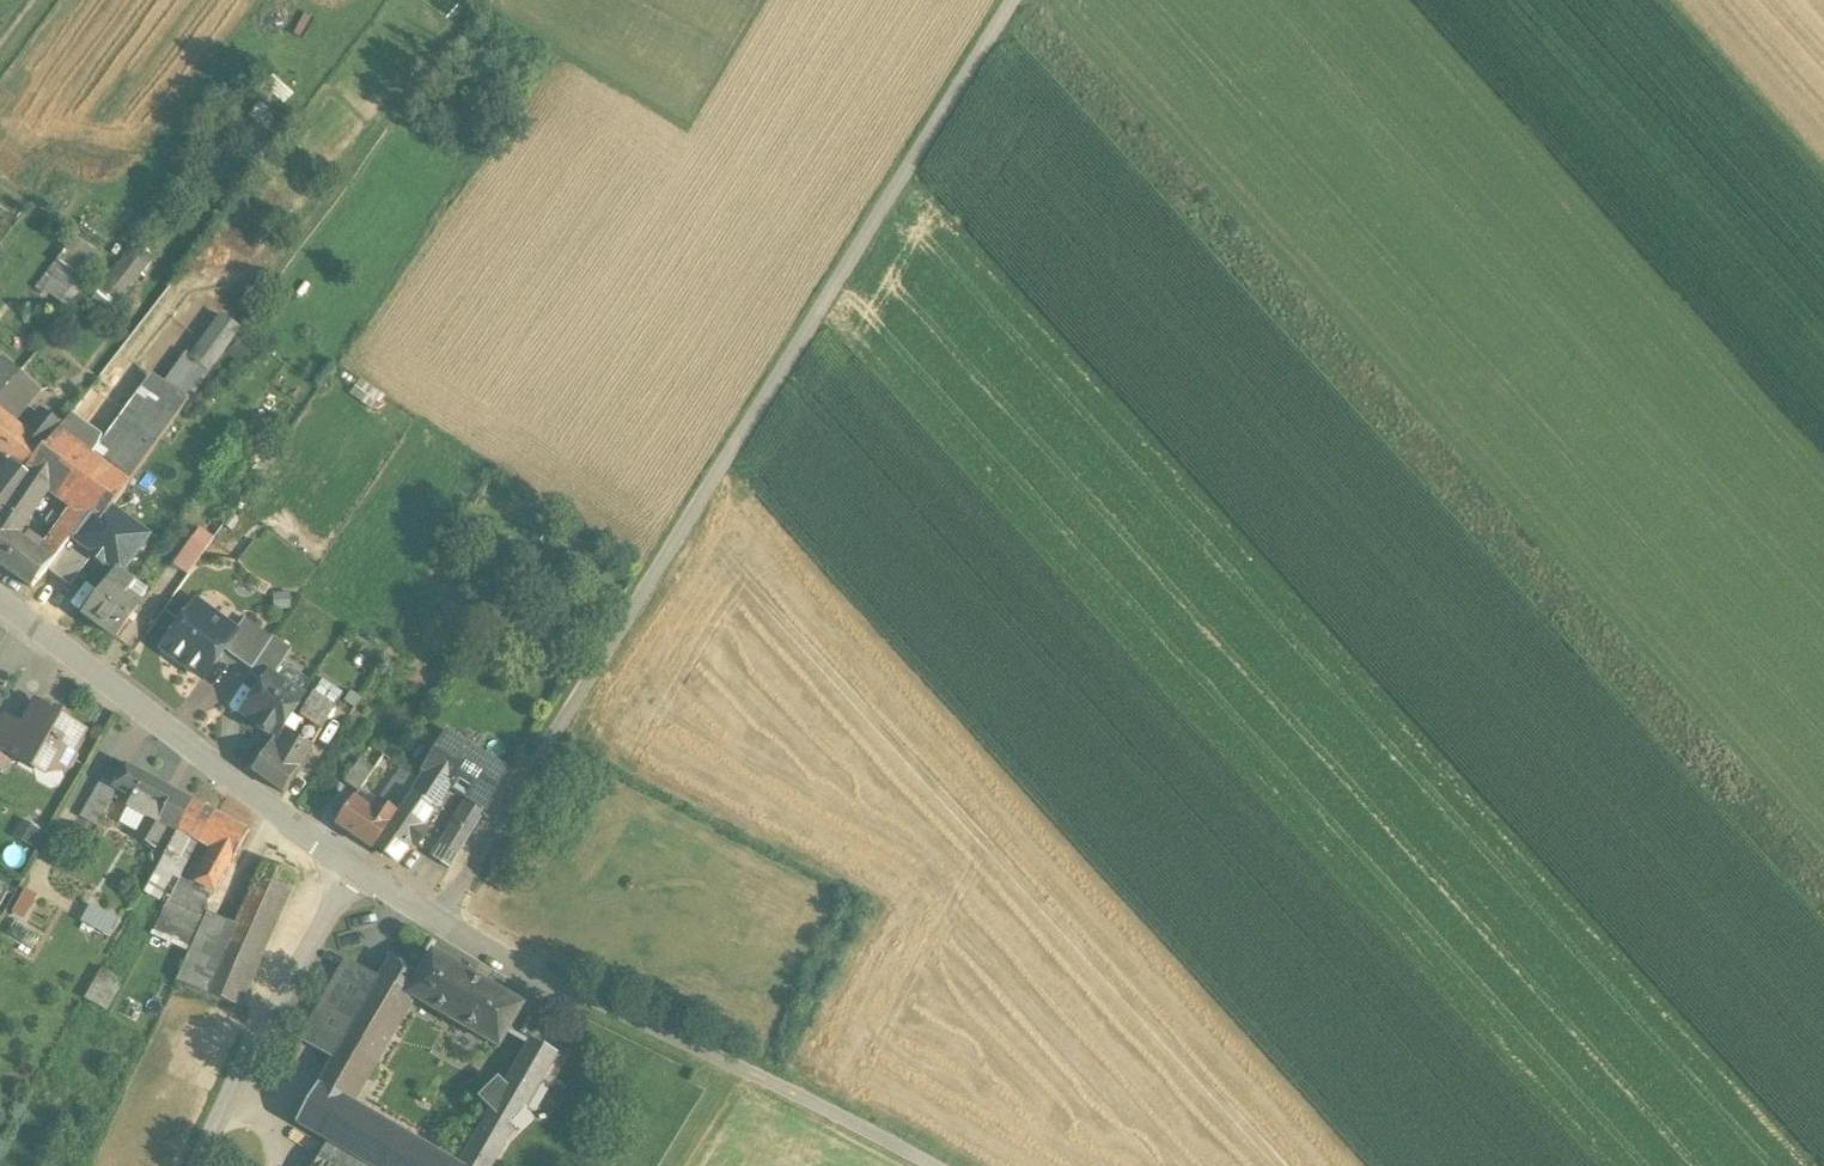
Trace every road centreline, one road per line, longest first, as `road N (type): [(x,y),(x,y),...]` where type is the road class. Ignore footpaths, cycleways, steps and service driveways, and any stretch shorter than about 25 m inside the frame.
road 1 (track): [(1019,0),(673,589),(450,940)]
road 2 (residential): [(215,1165),(365,887),(27,631)]
road 3 (track): [(930,1165),(603,1006),(489,961),(365,887)]
road 4 (track): [(673,589),(509,475),(413,487),(302,447)]
road 5 (track): [(505,0),(393,149)]

